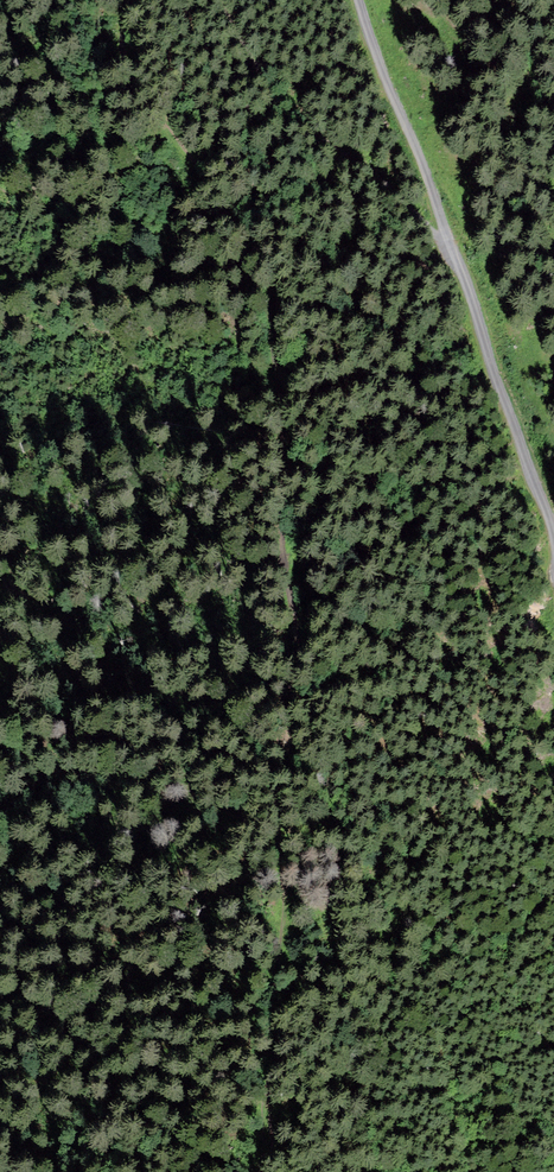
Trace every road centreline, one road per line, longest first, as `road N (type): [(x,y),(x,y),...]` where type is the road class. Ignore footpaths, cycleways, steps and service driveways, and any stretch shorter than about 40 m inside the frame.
road 1 (track): [(143,0),(131,9),(122,39),(134,86),(245,234),(270,287),(272,366),(283,407),(285,575),(299,648),(275,788),(279,836)]
road 2 (unclassified): [(359,0),(553,541)]
road 3 (track): [(218,0),(283,109),(377,177),(451,246)]

